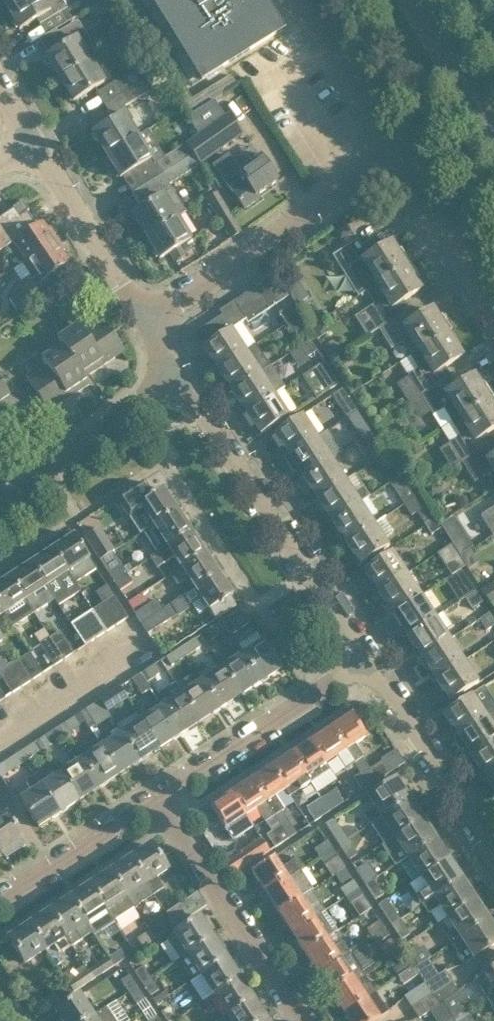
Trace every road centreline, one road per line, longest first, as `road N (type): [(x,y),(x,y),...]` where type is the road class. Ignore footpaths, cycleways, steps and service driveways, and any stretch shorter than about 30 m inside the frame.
road 1 (residential): [(368,658),(174,376)]
road 2 (residential): [(143,326),(393,155)]
road 3 (residential): [(299,1020),(155,803)]
road 4 (residential): [(155,803),(368,658)]
road 5 (residential): [(493,851),(368,658)]
road 6 (residential): [(0,507),(174,376)]
road 7 (residential): [(143,326),(30,148)]
road 8 (residential): [(493,317),(393,155)]
road 9 (residential): [(0,900),(155,803)]
road 10 (residential): [(393,155),(296,0)]
road 11 (secondary): [(493,119),(416,0)]

